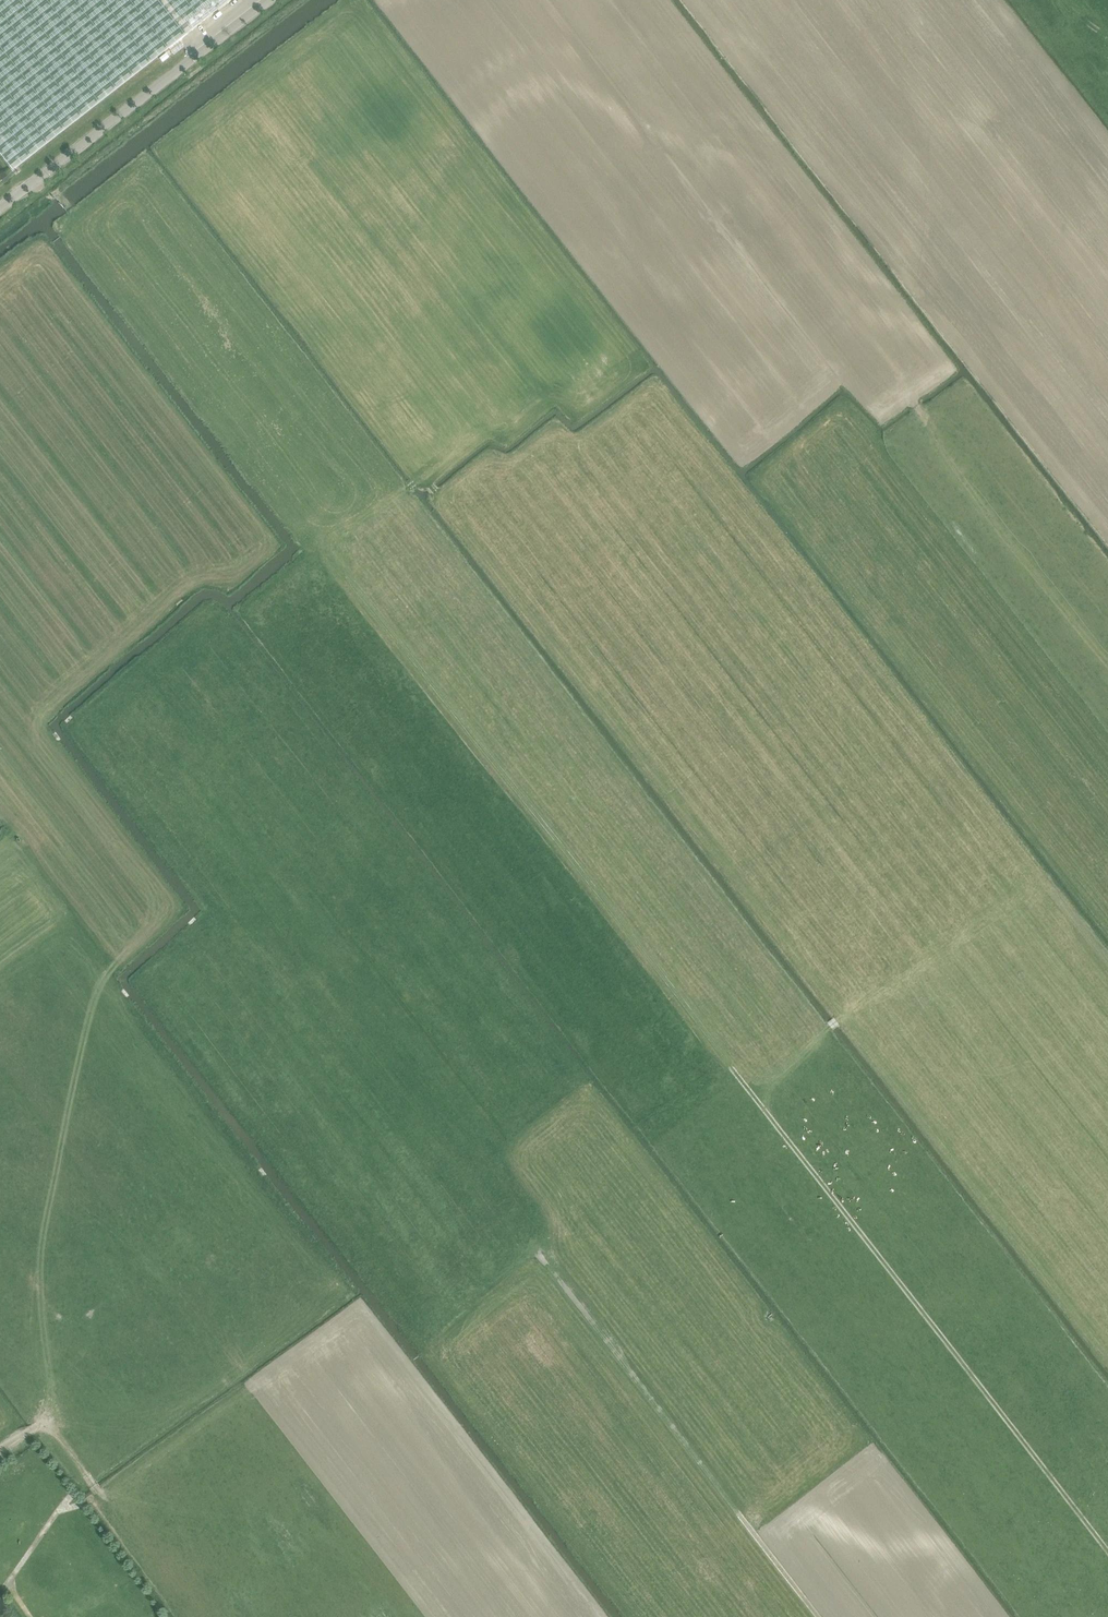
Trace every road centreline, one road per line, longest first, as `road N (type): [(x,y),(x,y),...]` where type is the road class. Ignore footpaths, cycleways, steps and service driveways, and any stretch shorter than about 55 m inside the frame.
road 1 (track): [(1107,1553),(346,577),(346,535),(490,422)]
road 2 (tertiary): [(0,205),(263,0)]

